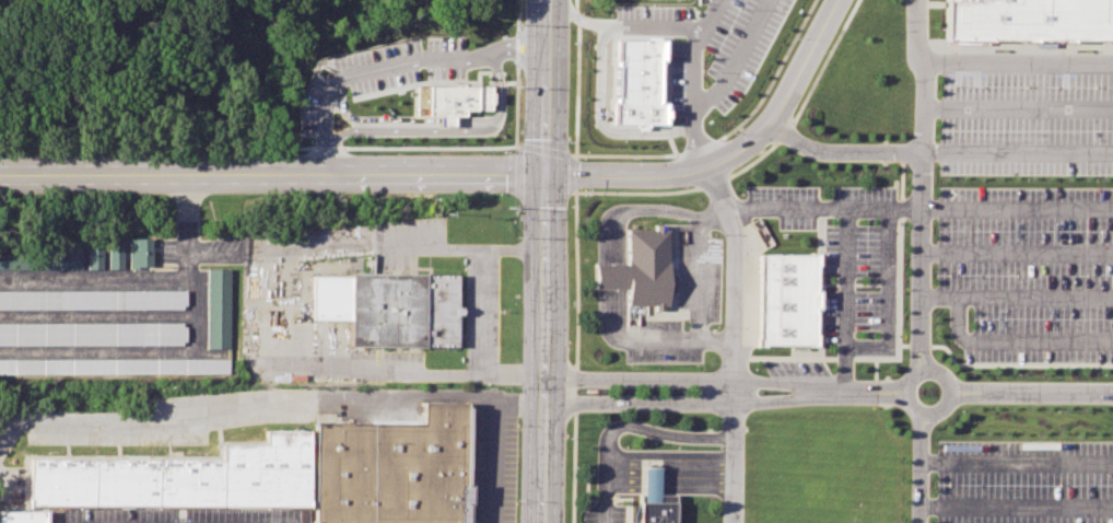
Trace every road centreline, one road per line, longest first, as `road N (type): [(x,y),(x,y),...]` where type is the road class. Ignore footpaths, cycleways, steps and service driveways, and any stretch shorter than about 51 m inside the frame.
road 1 (residential): [(0,177),(543,174)]
road 2 (residential): [(543,174),(651,174),(720,159),(769,125),(836,0)]
road 3 (secondary): [(542,522),(543,174)]
road 4 (secondary): [(543,174),(546,0)]

